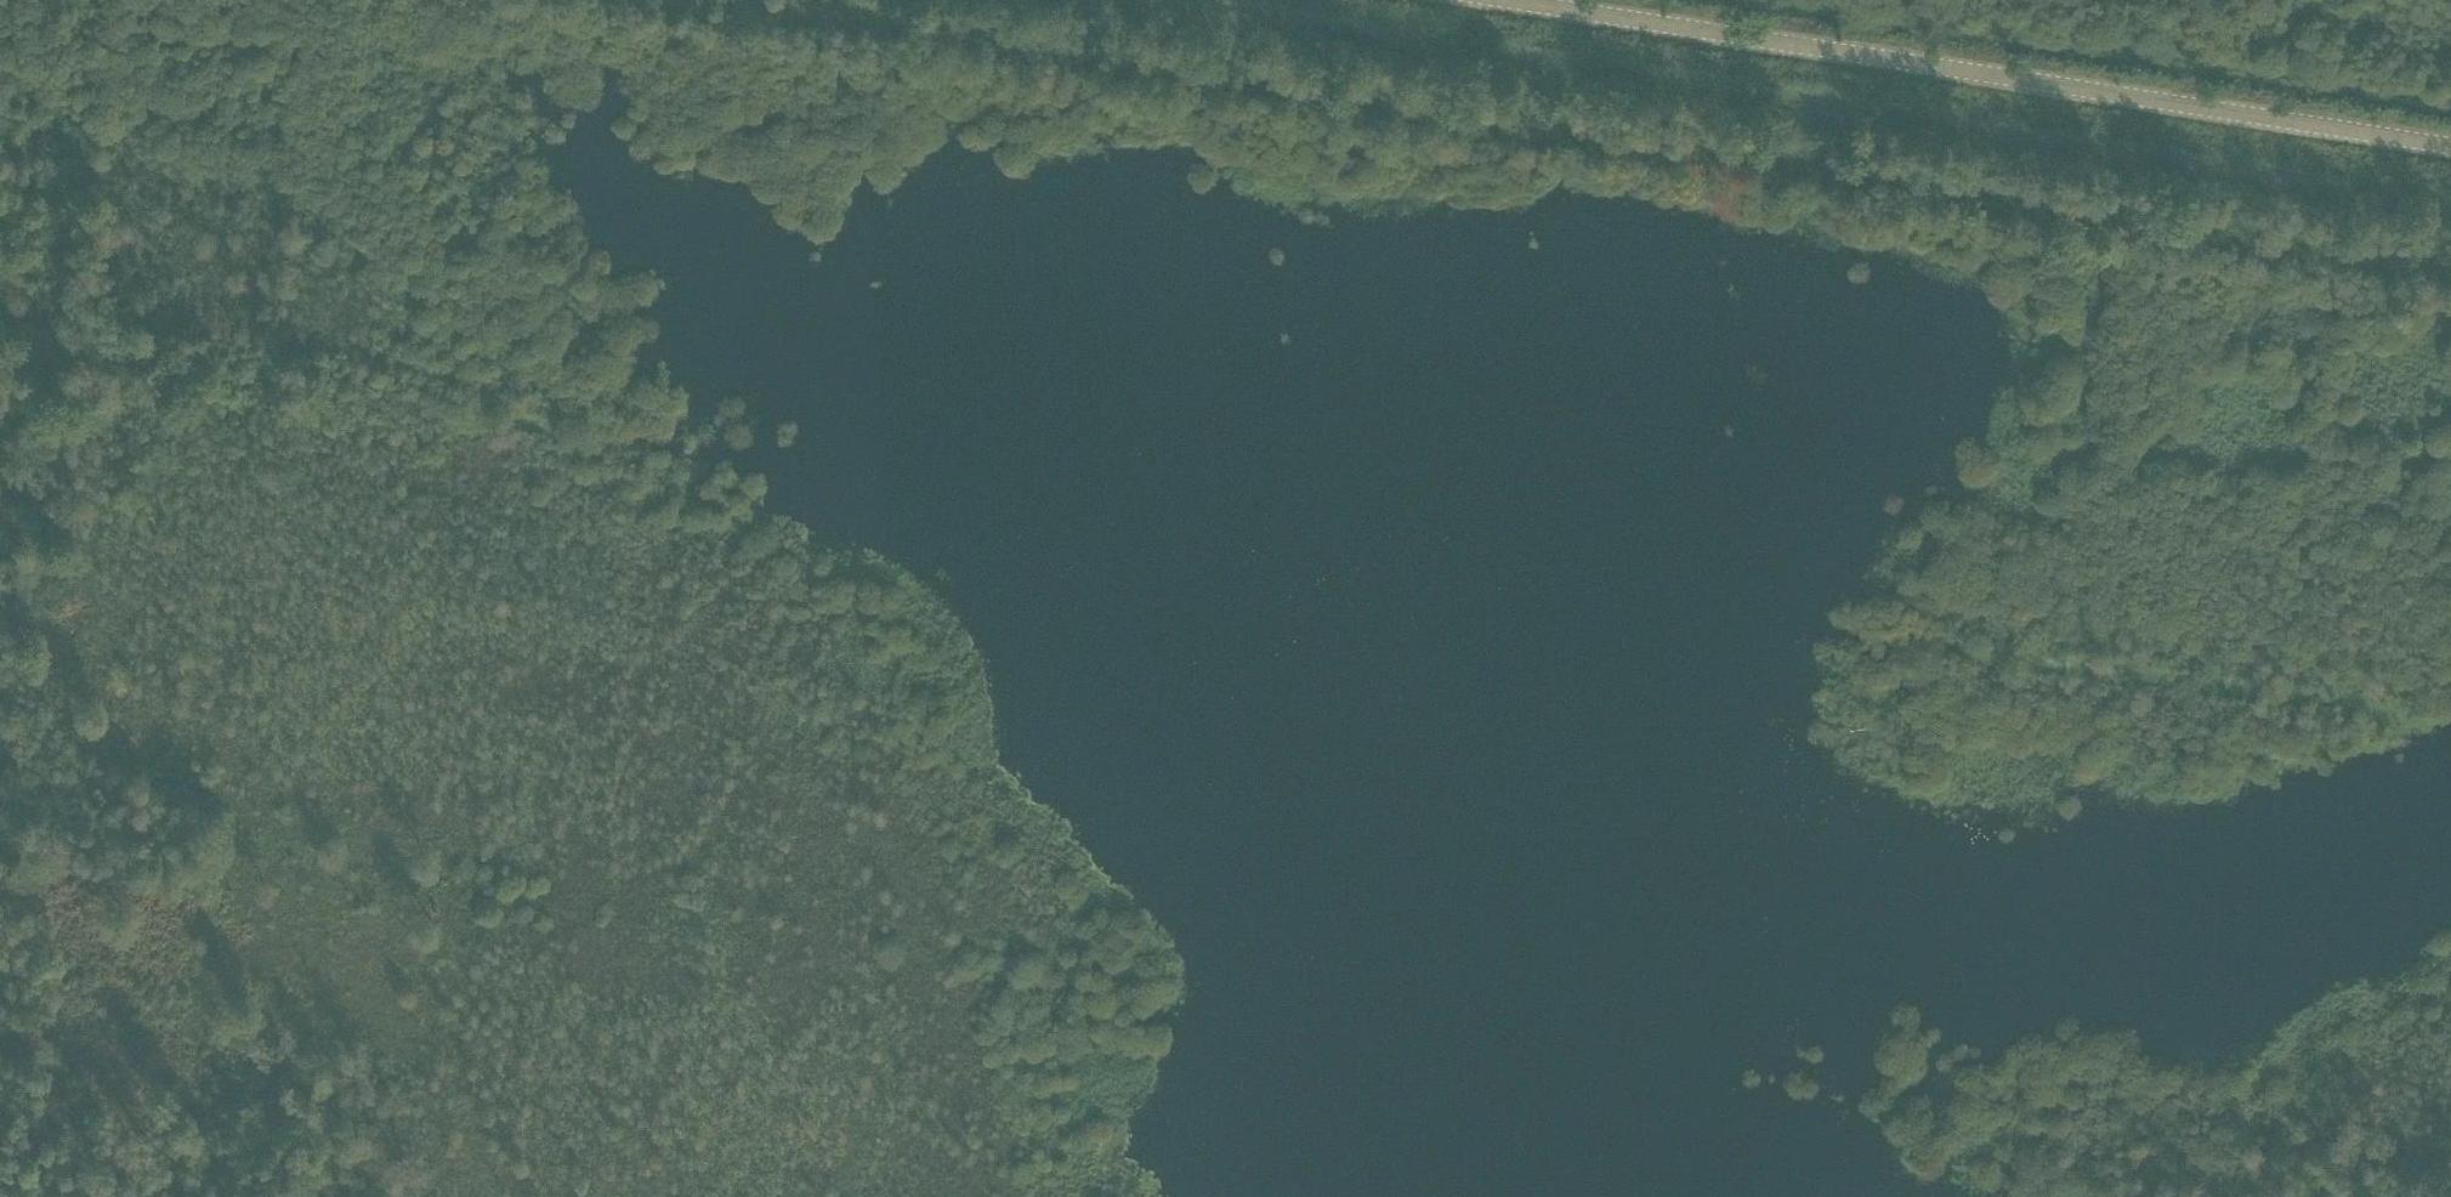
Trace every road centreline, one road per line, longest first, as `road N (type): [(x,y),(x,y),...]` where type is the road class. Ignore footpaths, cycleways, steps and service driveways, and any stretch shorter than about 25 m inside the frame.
road 1 (tertiary): [(2450,146),(1508,0)]

